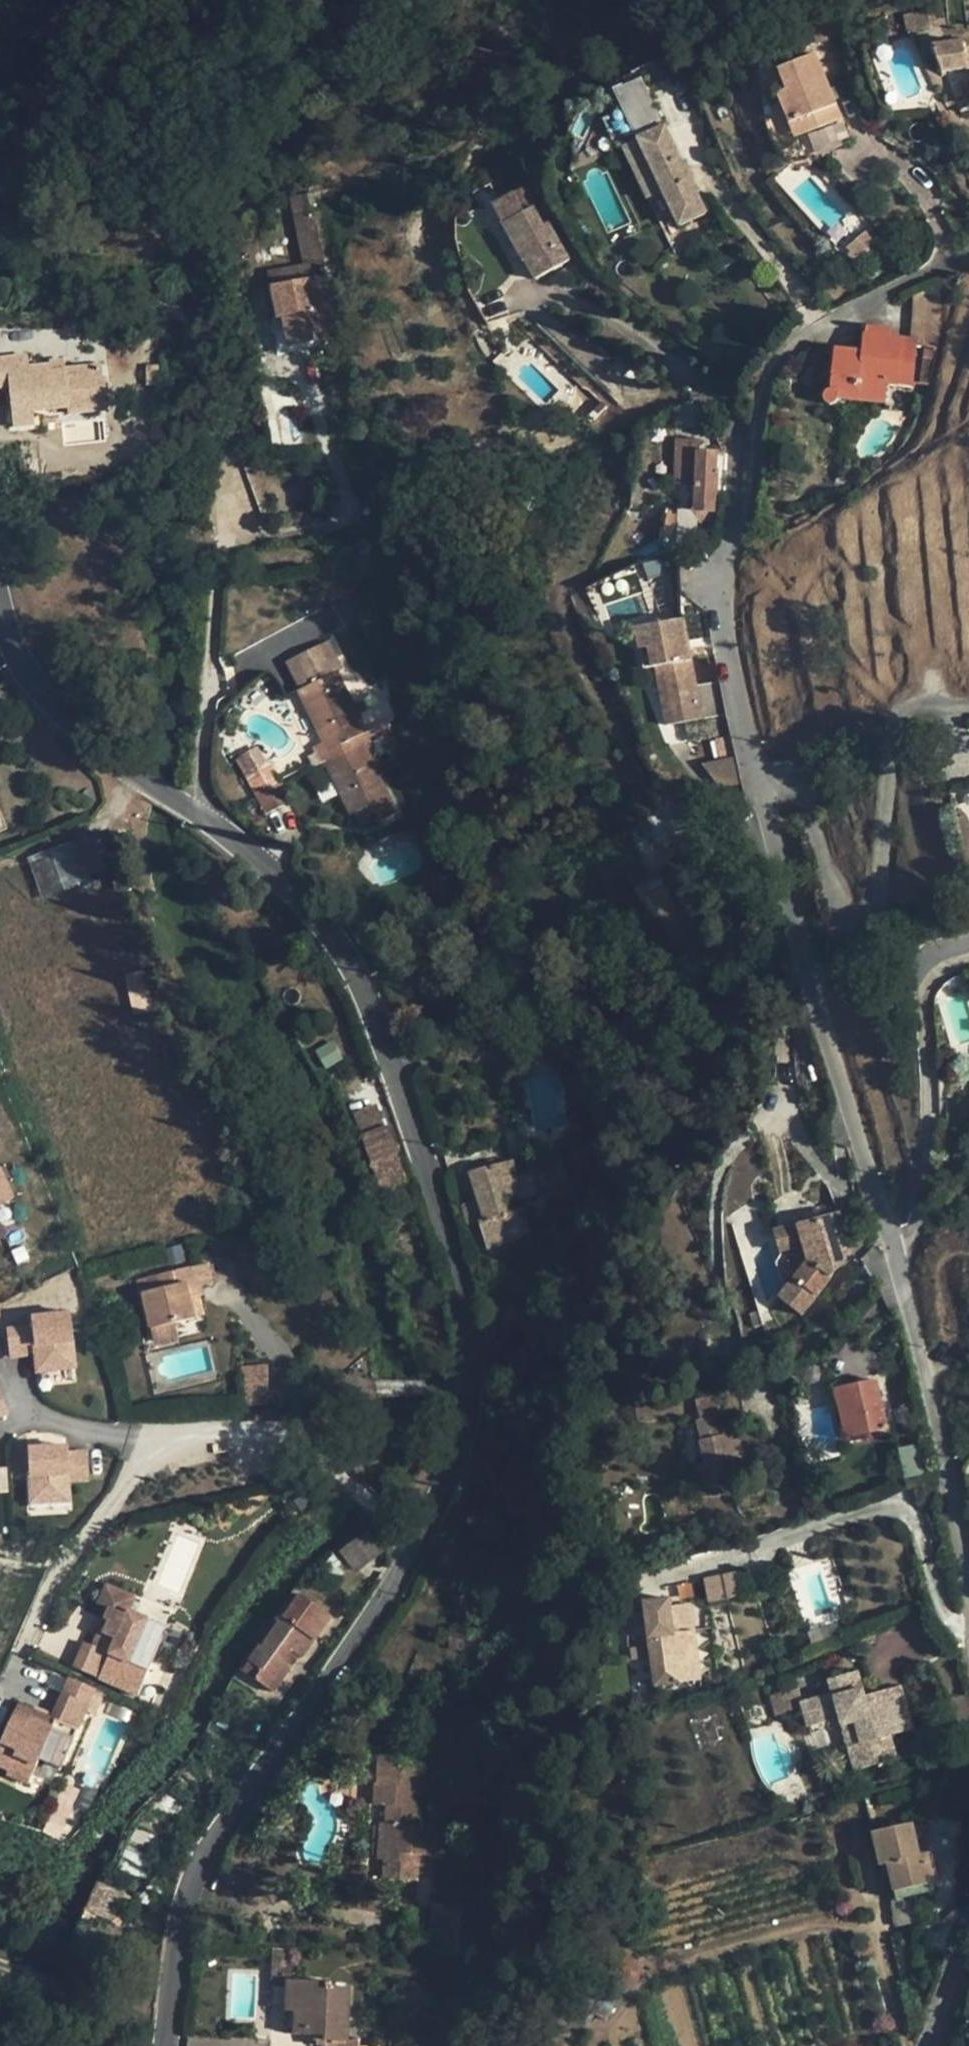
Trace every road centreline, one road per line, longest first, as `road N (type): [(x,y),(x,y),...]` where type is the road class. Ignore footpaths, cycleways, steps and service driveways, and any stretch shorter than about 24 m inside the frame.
road 1 (residential): [(167,2045),(183,1902),(261,1764),(414,1556),(460,1447),(474,1383),(468,1310),(413,1117),(353,964),(279,875),(201,811),(129,774),(52,701),(13,630),(0,580)]
road 2 (residential): [(968,1572),(905,1281),(756,791),(721,612),(729,536),(750,500),(764,386),(793,342),(931,265),(947,245),(920,189),(871,143),(832,66)]
road 3 (residential): [(919,2045),(968,1888)]

